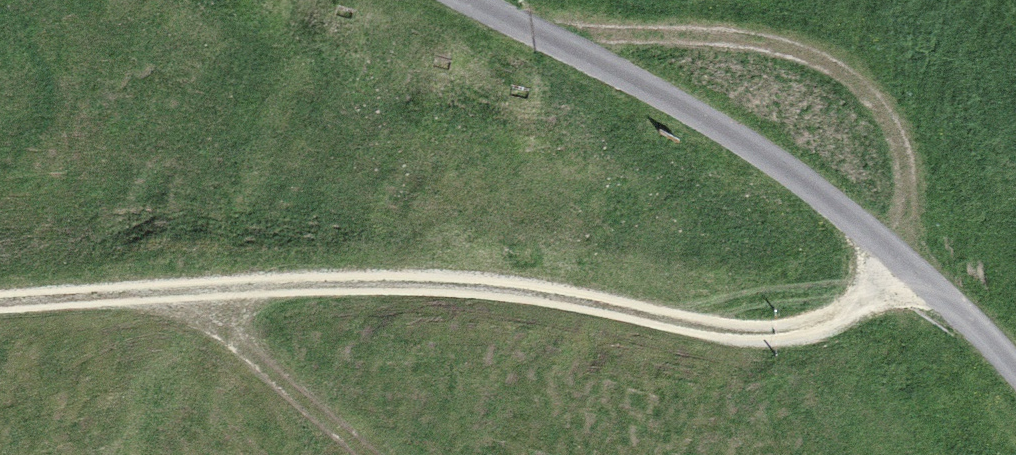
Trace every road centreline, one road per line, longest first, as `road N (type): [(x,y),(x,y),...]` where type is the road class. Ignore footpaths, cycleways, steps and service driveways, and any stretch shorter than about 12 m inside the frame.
road 1 (track): [(919,293),(757,352),(522,303),(284,300),(0,312)]
road 2 (track): [(427,0),(728,150),(919,293),(1015,380)]

